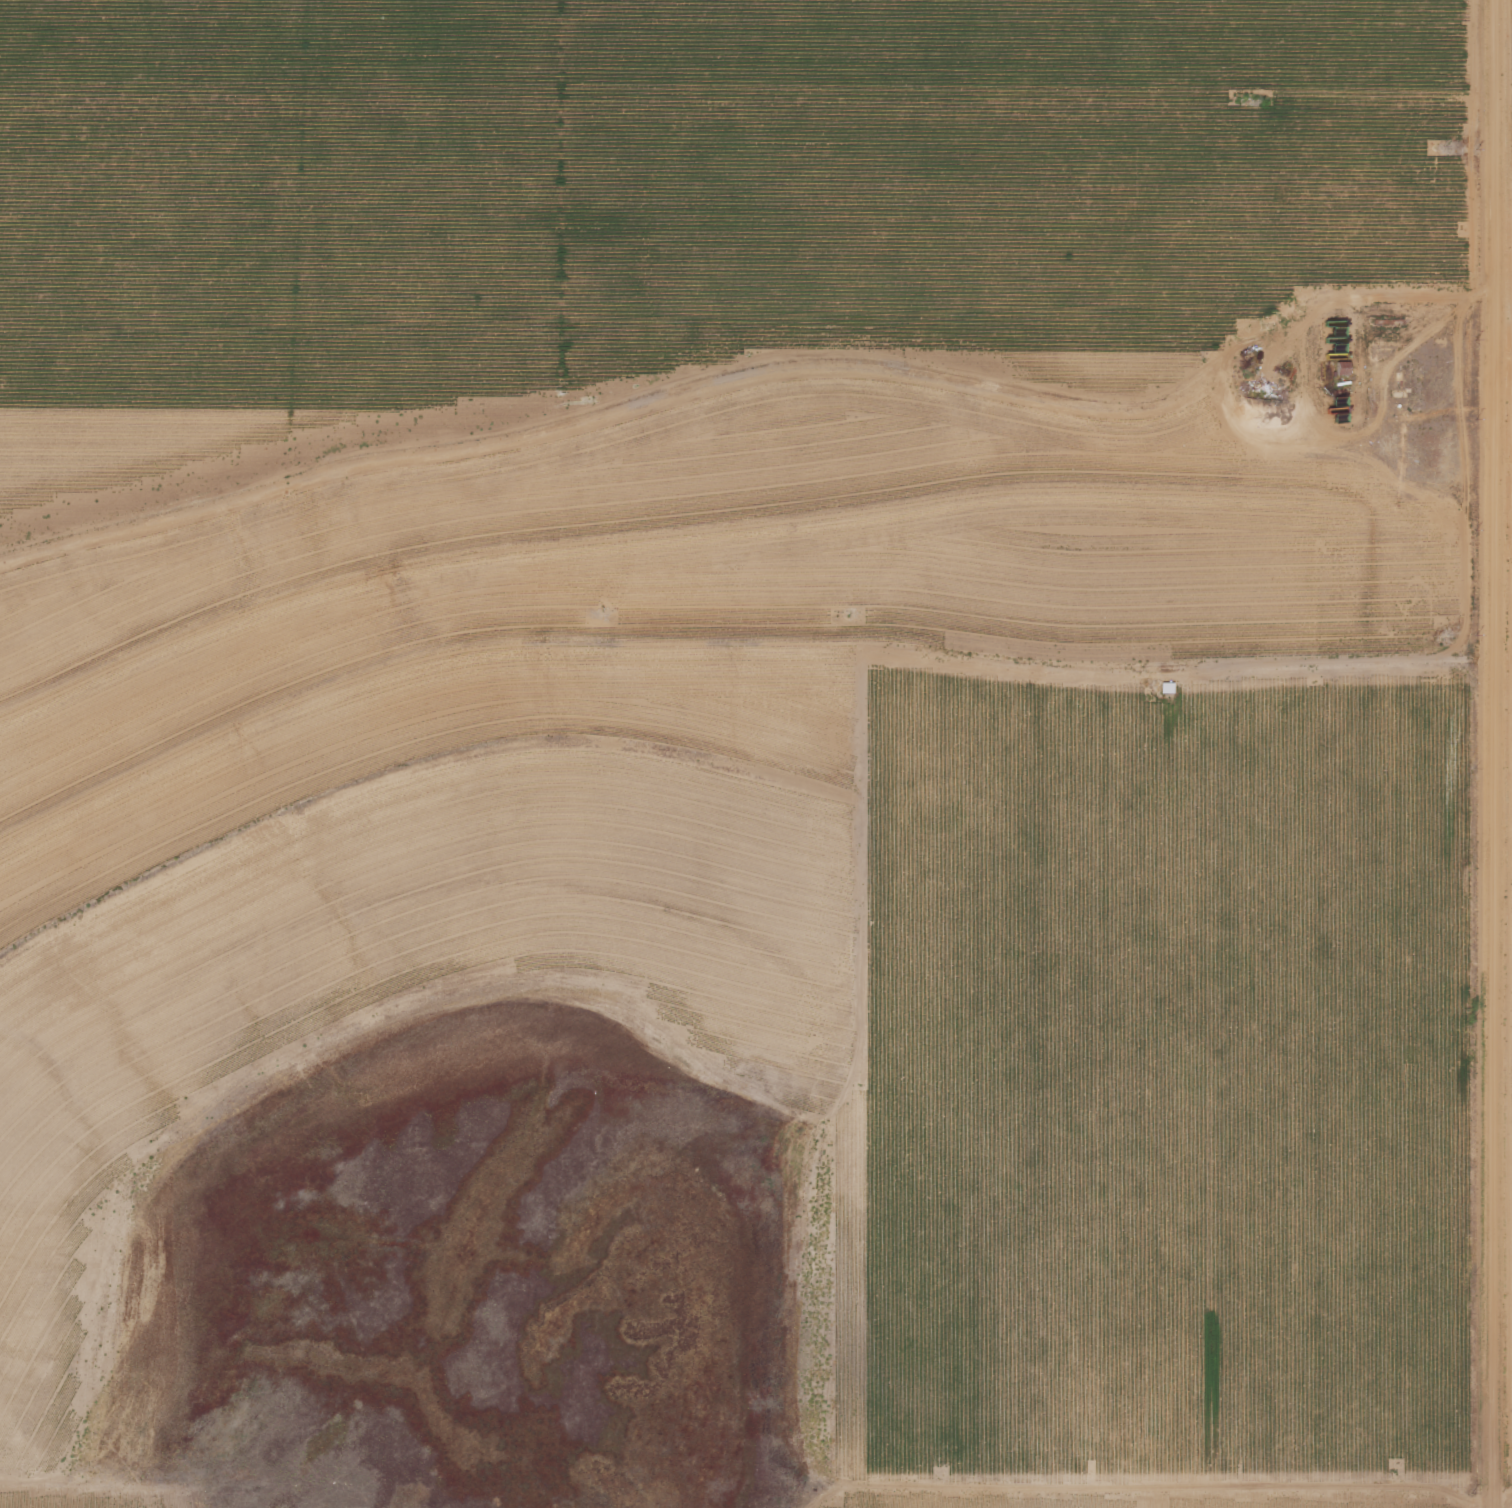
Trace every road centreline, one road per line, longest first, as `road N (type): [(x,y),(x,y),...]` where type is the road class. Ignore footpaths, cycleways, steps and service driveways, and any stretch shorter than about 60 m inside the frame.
road 1 (residential): [(1497,1507),(1502,0)]

